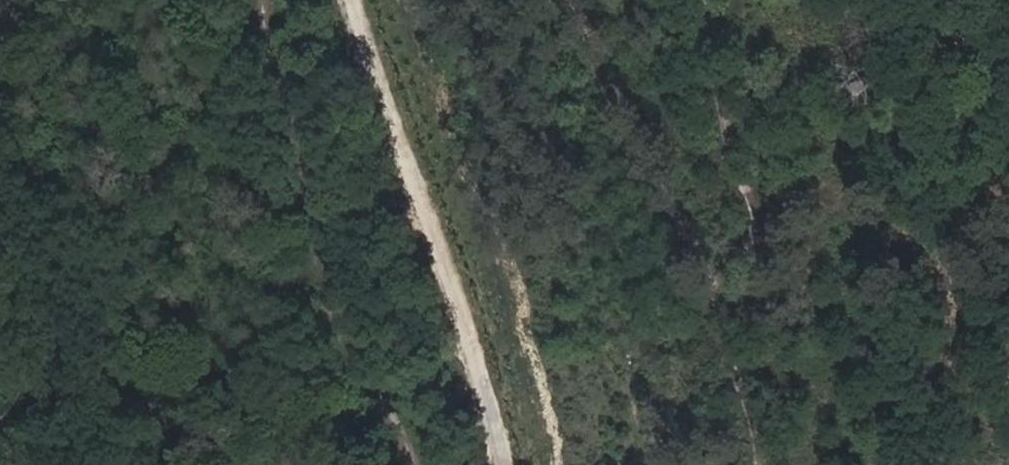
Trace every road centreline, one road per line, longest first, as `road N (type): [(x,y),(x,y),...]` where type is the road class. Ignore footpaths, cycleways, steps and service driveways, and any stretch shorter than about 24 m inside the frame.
road 1 (track): [(752,464),(744,370),(626,64),(571,0)]
road 2 (track): [(361,0),(506,464)]

